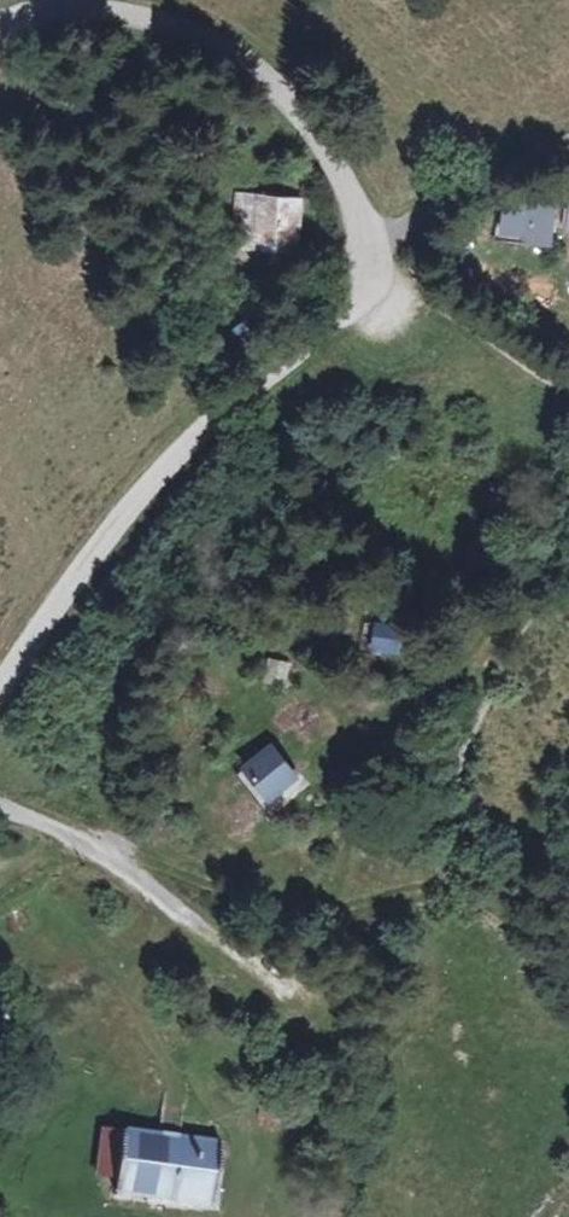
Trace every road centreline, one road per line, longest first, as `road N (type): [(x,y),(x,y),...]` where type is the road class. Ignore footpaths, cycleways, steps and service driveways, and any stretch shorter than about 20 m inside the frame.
road 1 (tertiary): [(0,697),(81,570),(147,488),(208,421),(353,317),(375,287),(380,253),(353,191),(301,107),(246,56),(199,32),(103,8),(61,8),(0,24)]
road 2 (track): [(339,1216),(331,1053),(252,957),(89,842)]
road 3 (track): [(89,842),(268,889),(443,890),(488,920)]
road 4 (track): [(379,268),(406,275),(431,302),(568,392)]

